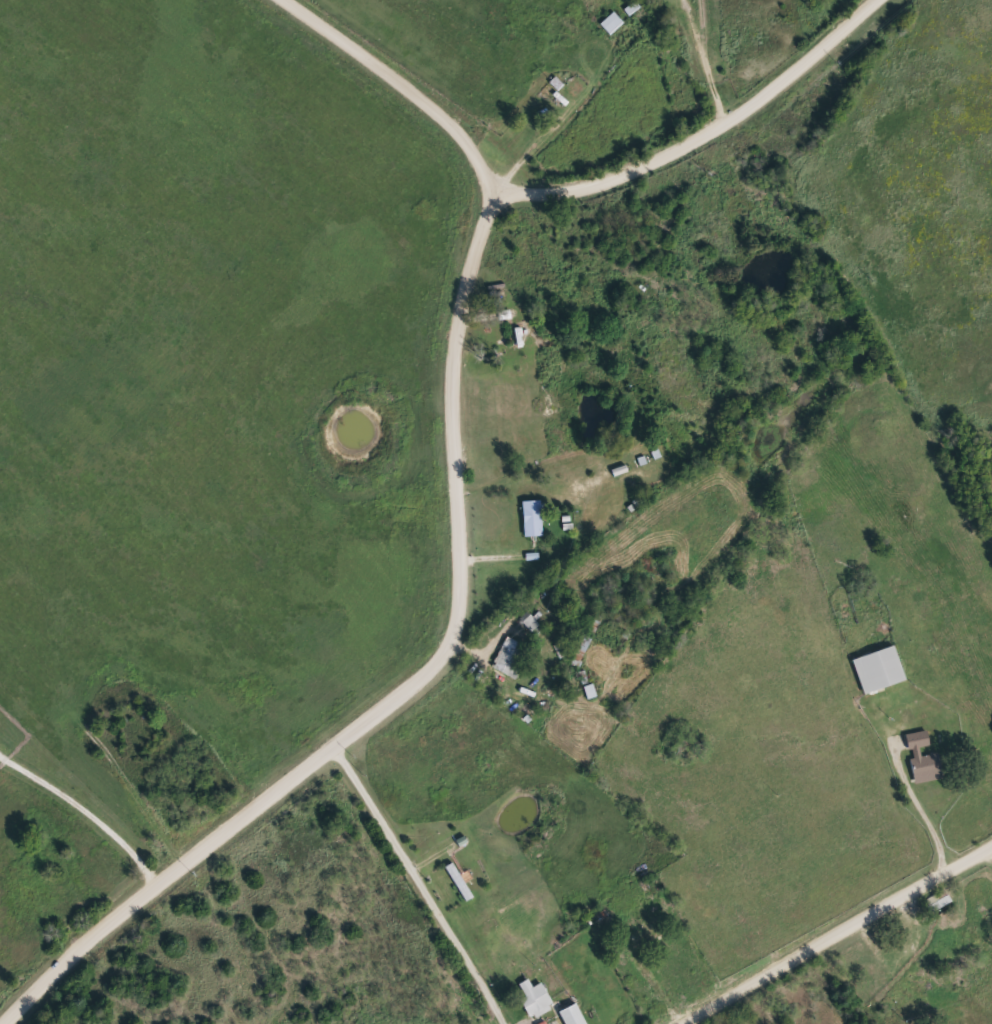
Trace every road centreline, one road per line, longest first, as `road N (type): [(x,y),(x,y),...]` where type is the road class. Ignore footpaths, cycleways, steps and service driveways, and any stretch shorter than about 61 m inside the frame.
road 1 (residential): [(333,743),(421,671),(456,619),(462,582),(454,391),(489,181)]
road 2 (residential): [(489,181),(548,186),(603,177),(753,100),(874,0)]
road 3 (residential): [(0,1014),(50,965),(333,743)]
road 4 (residential): [(663,1023),(991,838)]
road 5 (residential): [(507,1023),(333,743)]
road 6 (residential): [(489,181),(475,150),(434,106),(292,0)]
road 7 (residential): [(0,749),(57,783),(136,849),(156,880)]
road 8 (residential): [(489,181),(546,129),(615,45)]
road 9 (residential): [(87,717),(184,858)]

